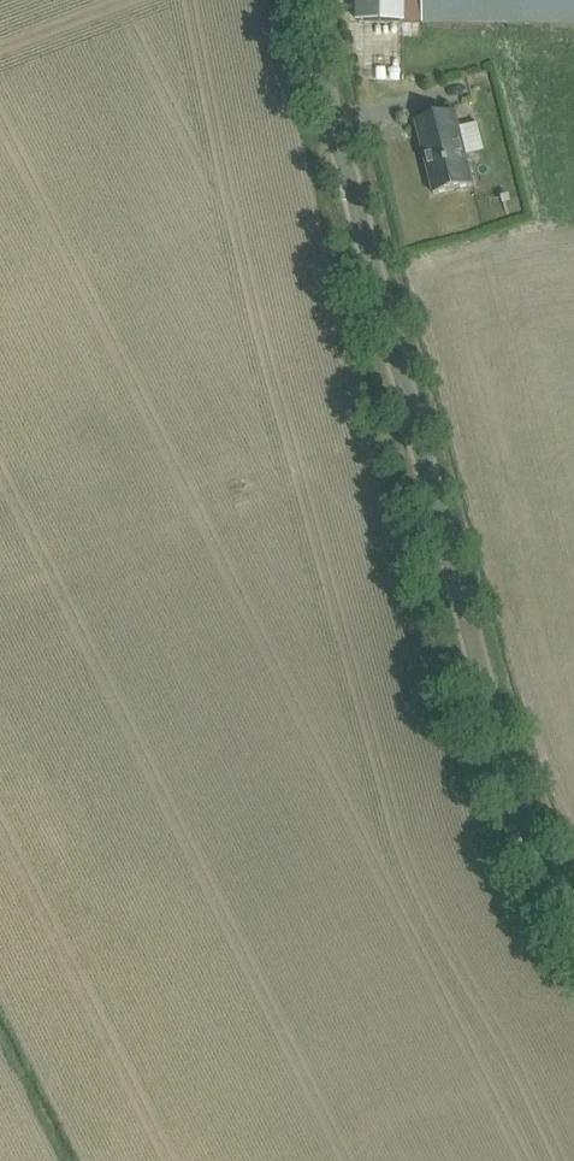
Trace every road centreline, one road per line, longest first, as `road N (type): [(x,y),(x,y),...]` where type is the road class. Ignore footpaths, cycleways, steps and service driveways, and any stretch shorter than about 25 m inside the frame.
road 1 (unclassified): [(573,914),(527,833),(502,764),(300,0)]

